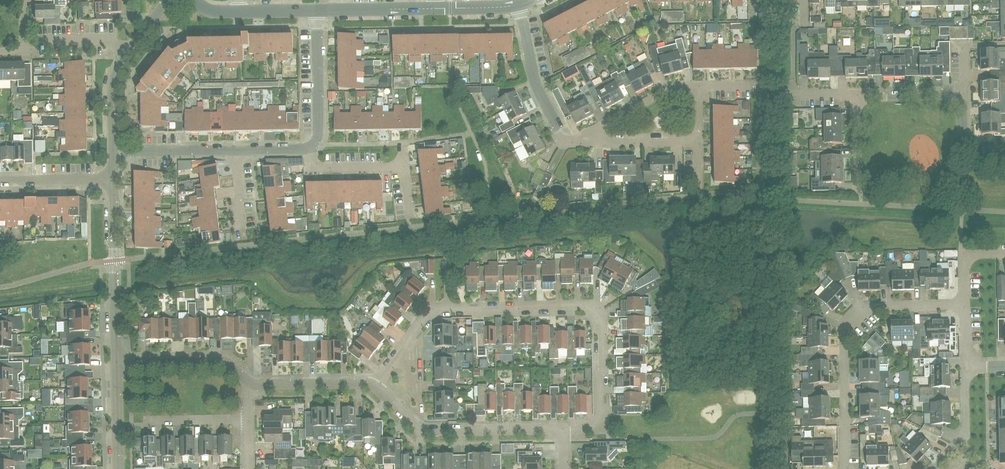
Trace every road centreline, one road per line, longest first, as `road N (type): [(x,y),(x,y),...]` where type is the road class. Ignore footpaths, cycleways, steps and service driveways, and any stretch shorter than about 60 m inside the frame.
road 1 (residential): [(564,428),(601,426),(602,322),(590,305),(436,310),(373,385)]
road 2 (residential): [(843,468),(847,318),(870,307),(964,307)]
road 3 (residential): [(373,385),(422,429),(564,428)]
road 4 (residential): [(117,364),(114,177)]
road 5 (residential): [(114,153),(115,79),(168,0)]
road 6 (residential): [(249,386),(227,363),(117,364)]
road 7 (residential): [(310,148),(321,121),(317,12)]
road 8 (residential): [(558,133),(535,83),(518,5)]
road 9 (residential): [(581,136),(669,89),(701,86)]
road 10 (residential): [(249,386),(373,385)]
road 11 (residential): [(114,153),(235,151)]

